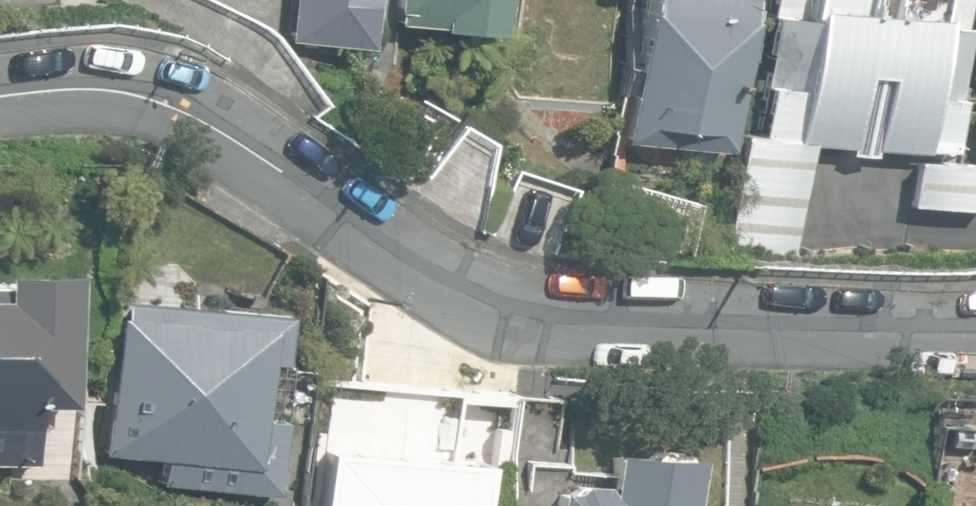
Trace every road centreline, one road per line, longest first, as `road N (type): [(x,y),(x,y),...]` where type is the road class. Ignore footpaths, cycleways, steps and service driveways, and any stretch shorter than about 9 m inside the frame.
road 1 (residential): [(975,334),(804,351),(548,326),(440,284),(351,233),(226,137),(162,103),(108,91),(0,97)]

